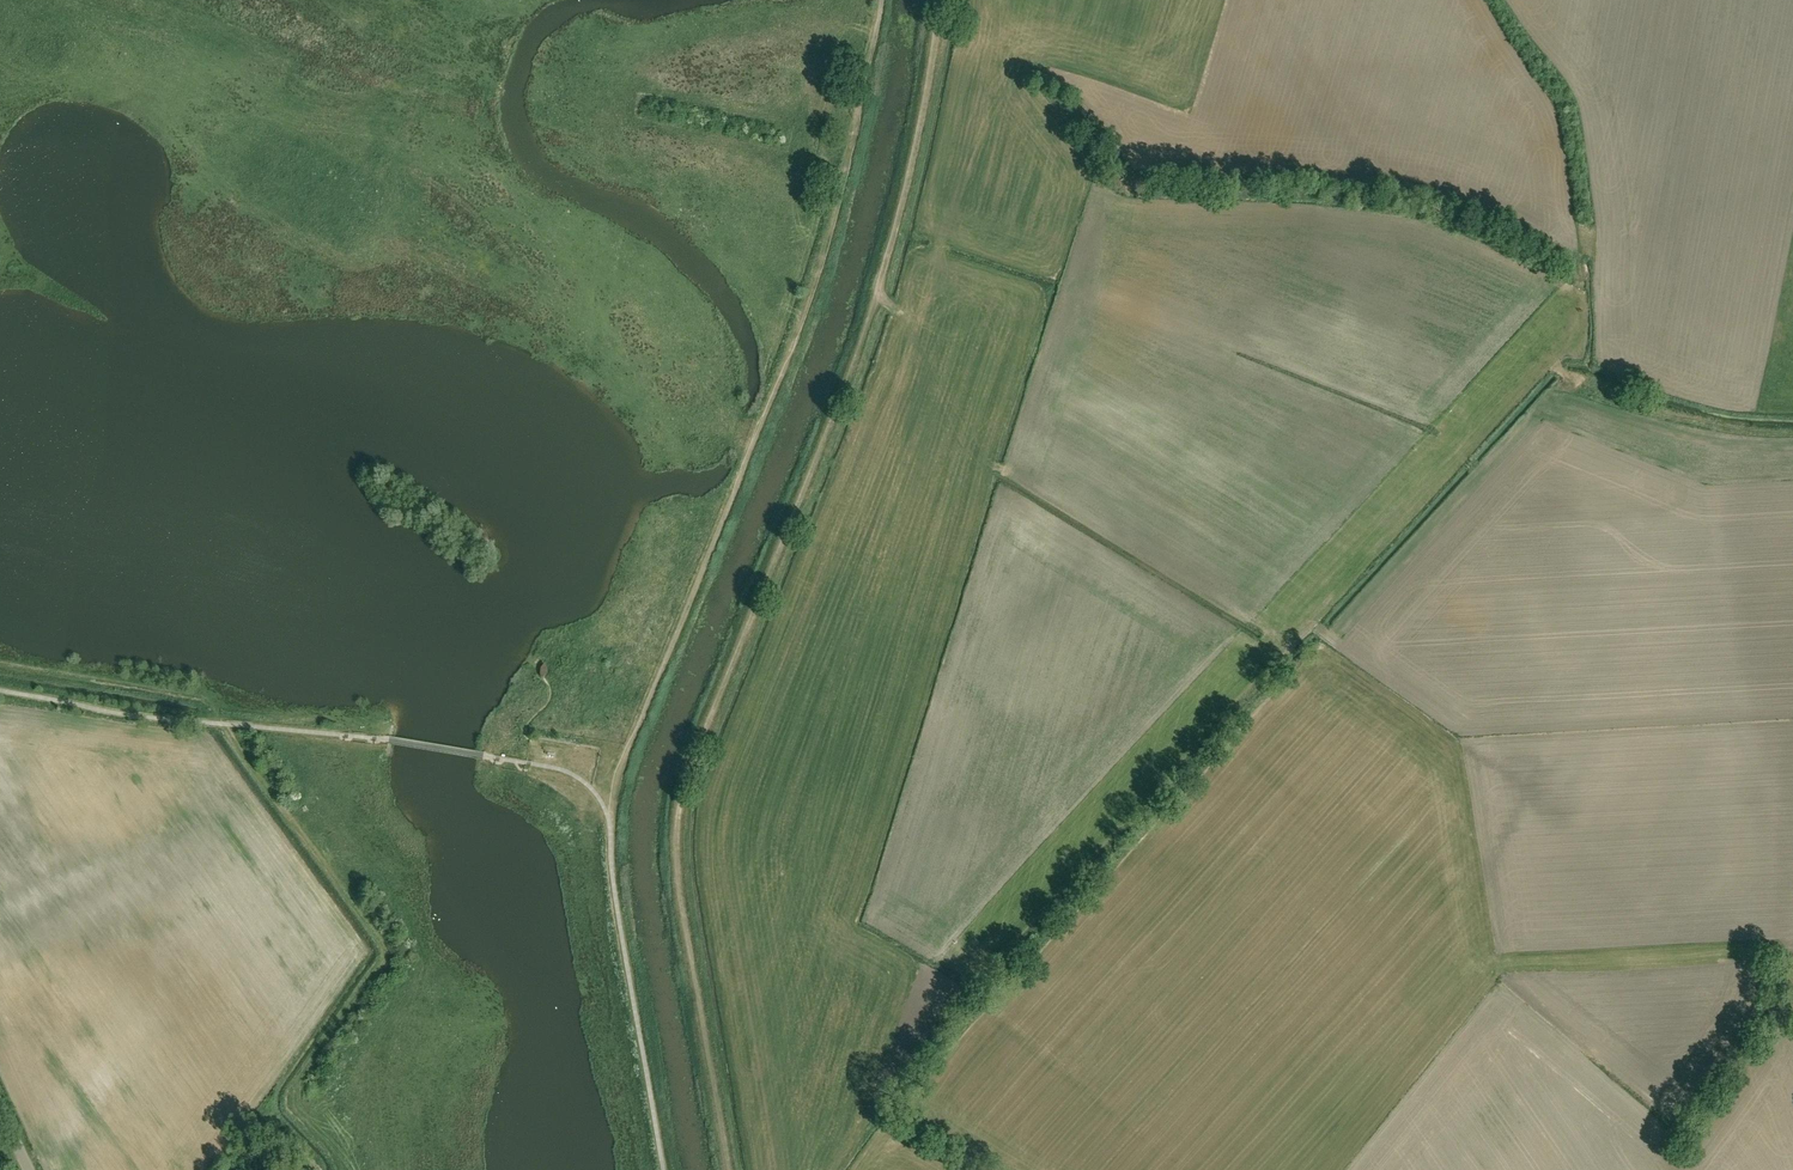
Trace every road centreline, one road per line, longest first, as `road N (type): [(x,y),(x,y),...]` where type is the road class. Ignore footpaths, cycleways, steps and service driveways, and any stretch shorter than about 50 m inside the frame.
road 1 (track): [(608,818),(824,252),(881,0)]
road 2 (track): [(1554,366),(1668,415),(1727,432),(1792,436)]

